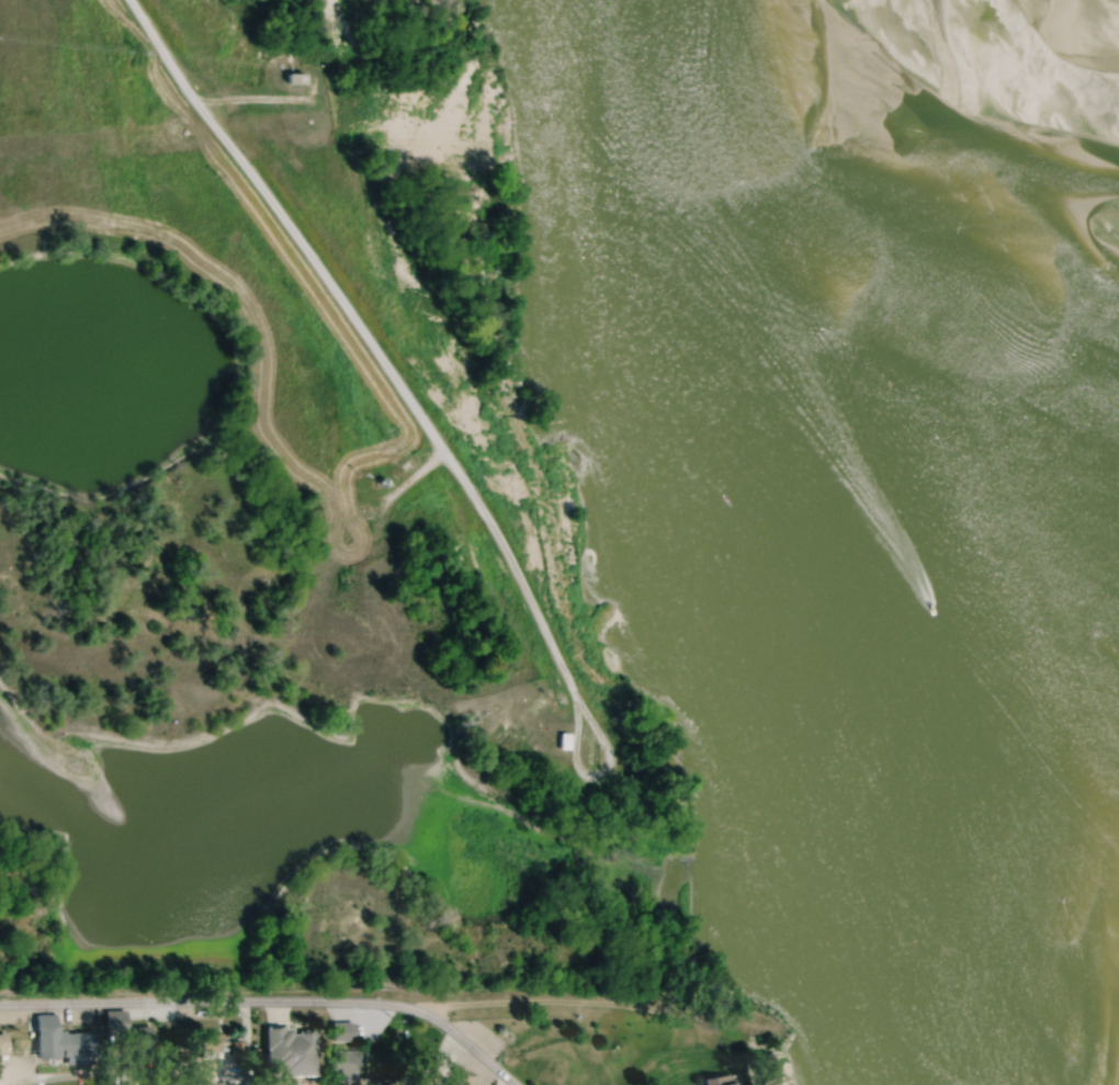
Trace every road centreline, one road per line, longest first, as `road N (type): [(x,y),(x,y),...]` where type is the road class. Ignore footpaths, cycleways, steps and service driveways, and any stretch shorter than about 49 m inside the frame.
road 1 (residential): [(515,1084),(414,1008),(327,1002),(0,1010)]

